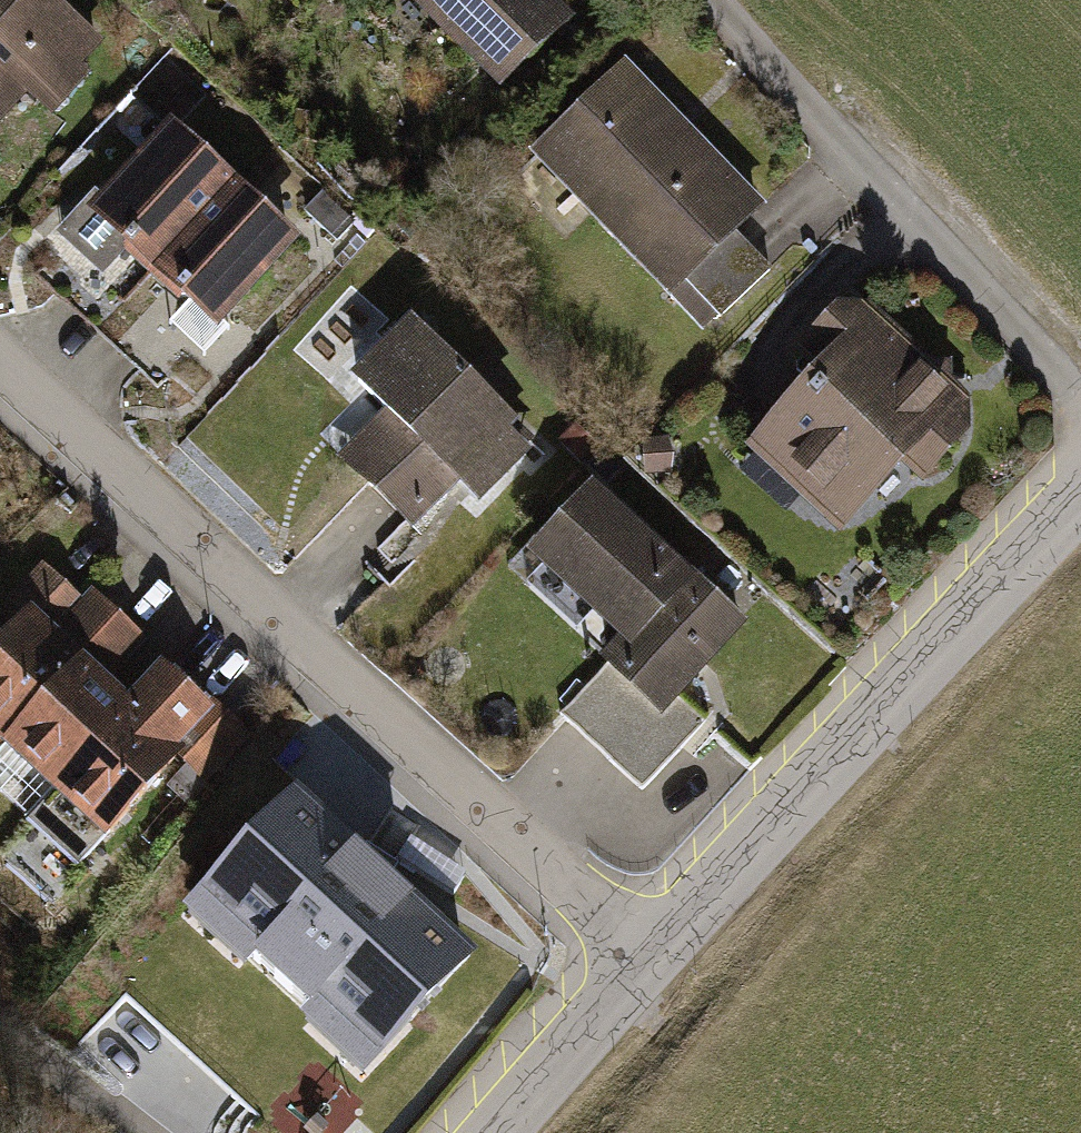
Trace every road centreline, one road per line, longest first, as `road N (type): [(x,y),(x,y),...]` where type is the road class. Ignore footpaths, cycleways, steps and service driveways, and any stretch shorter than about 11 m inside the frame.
road 1 (residential): [(646,966),(0,362)]
road 2 (tertiary): [(1080,501),(646,966)]
road 3 (residential): [(1080,410),(855,175),(706,0)]
road 4 (tertiary): [(646,966),(505,1132)]
road 5 (residential): [(0,1038),(123,1132)]

